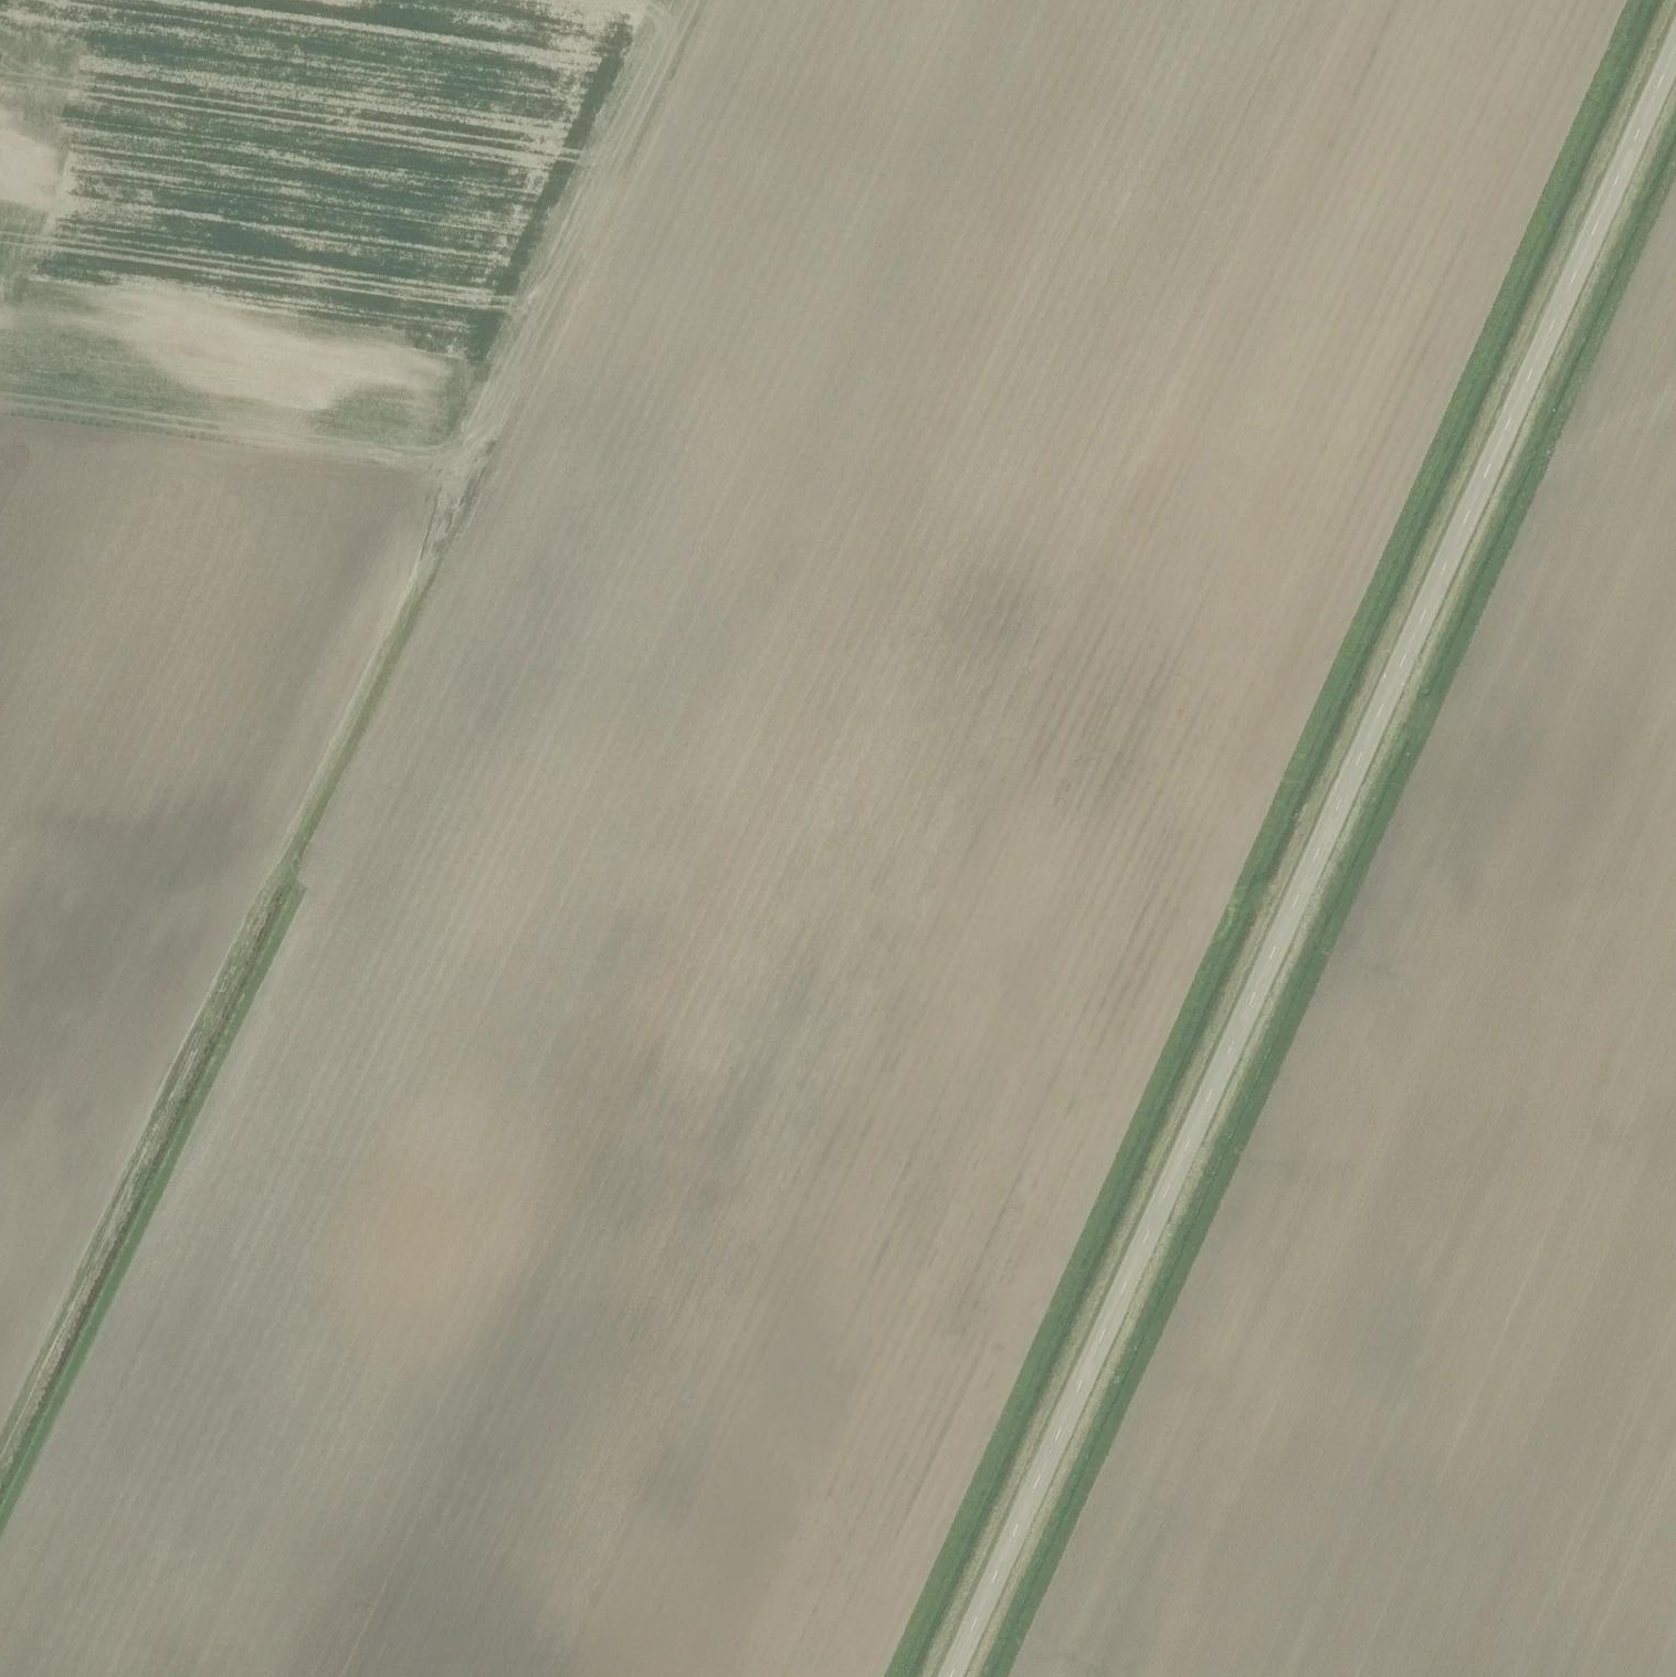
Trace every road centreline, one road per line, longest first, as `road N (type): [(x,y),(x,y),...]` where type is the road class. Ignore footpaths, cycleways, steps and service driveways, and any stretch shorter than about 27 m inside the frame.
road 1 (unclassified): [(953,1676),(1675,49)]

